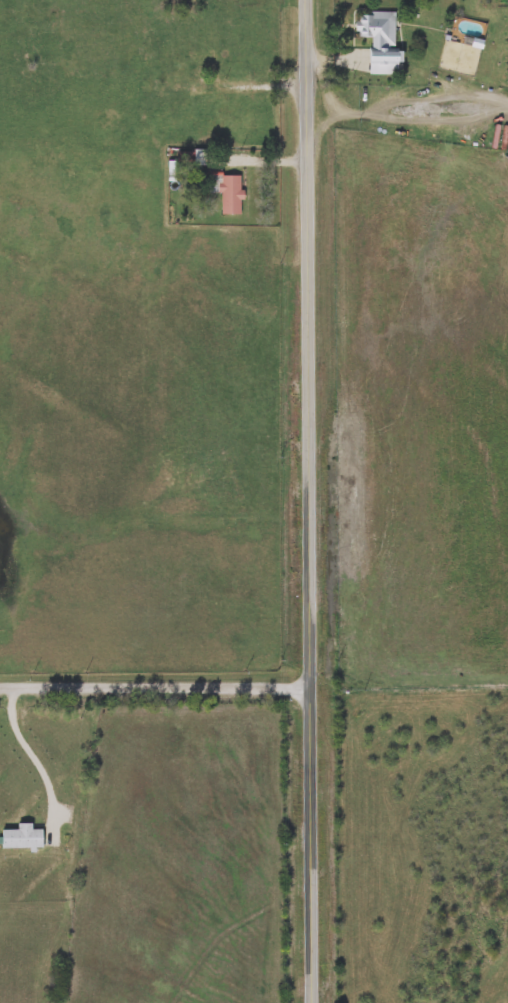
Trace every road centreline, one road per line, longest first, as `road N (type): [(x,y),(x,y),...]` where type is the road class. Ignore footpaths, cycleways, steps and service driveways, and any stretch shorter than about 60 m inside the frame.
road 1 (secondary): [(309,0),(314,1002)]
road 2 (residential): [(0,687),(312,686)]
road 3 (residential): [(310,159),(145,166)]

